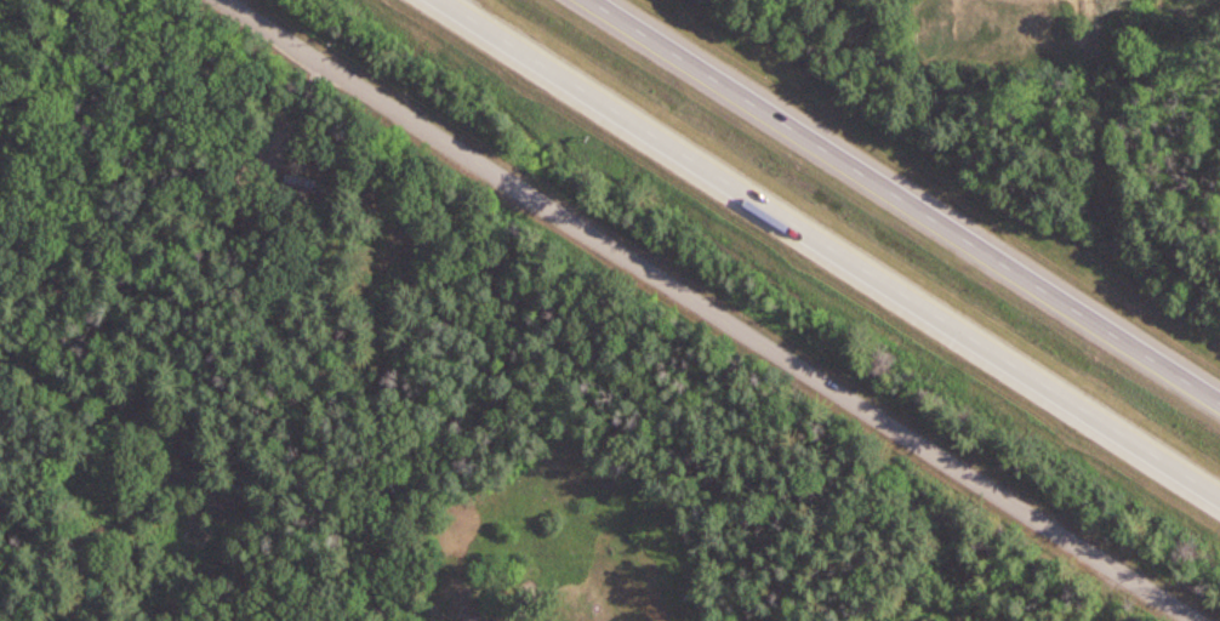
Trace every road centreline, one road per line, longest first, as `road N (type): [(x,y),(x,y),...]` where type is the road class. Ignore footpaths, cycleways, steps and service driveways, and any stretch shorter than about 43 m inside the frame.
road 1 (residential): [(1207,620),(225,0)]
road 2 (motorway): [(440,0),(1219,495)]
road 3 (motorway): [(1219,399),(590,0)]
road 4 (track): [(1219,269),(1104,198)]

